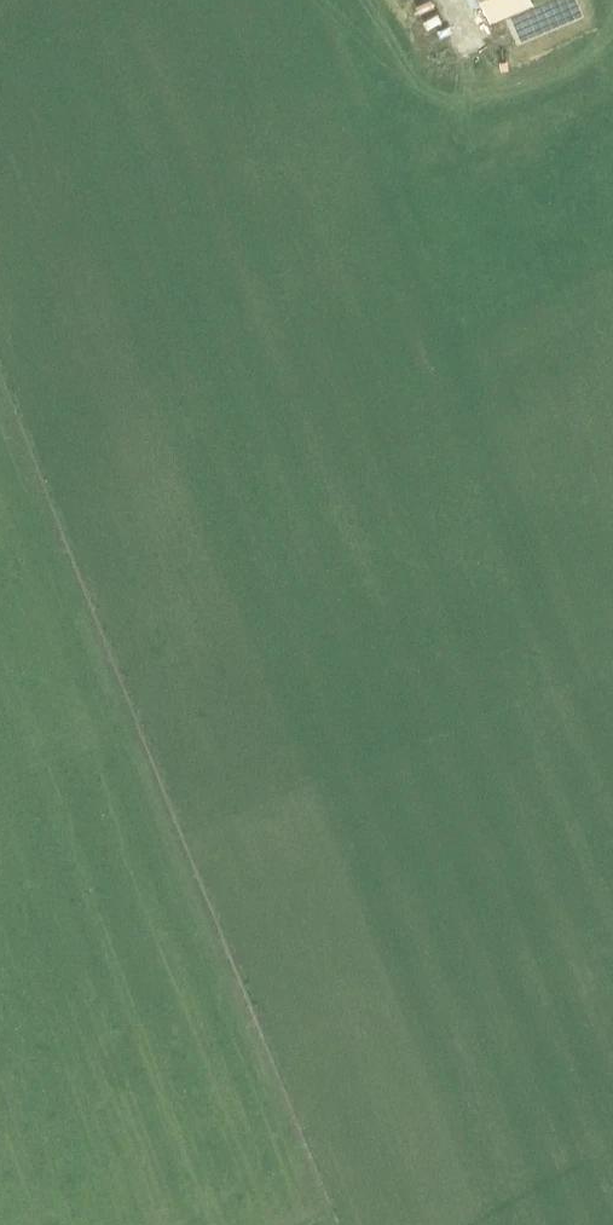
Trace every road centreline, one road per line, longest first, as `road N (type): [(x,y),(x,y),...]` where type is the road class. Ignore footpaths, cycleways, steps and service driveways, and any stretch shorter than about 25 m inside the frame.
road 1 (track): [(0,325),(360,1224)]

